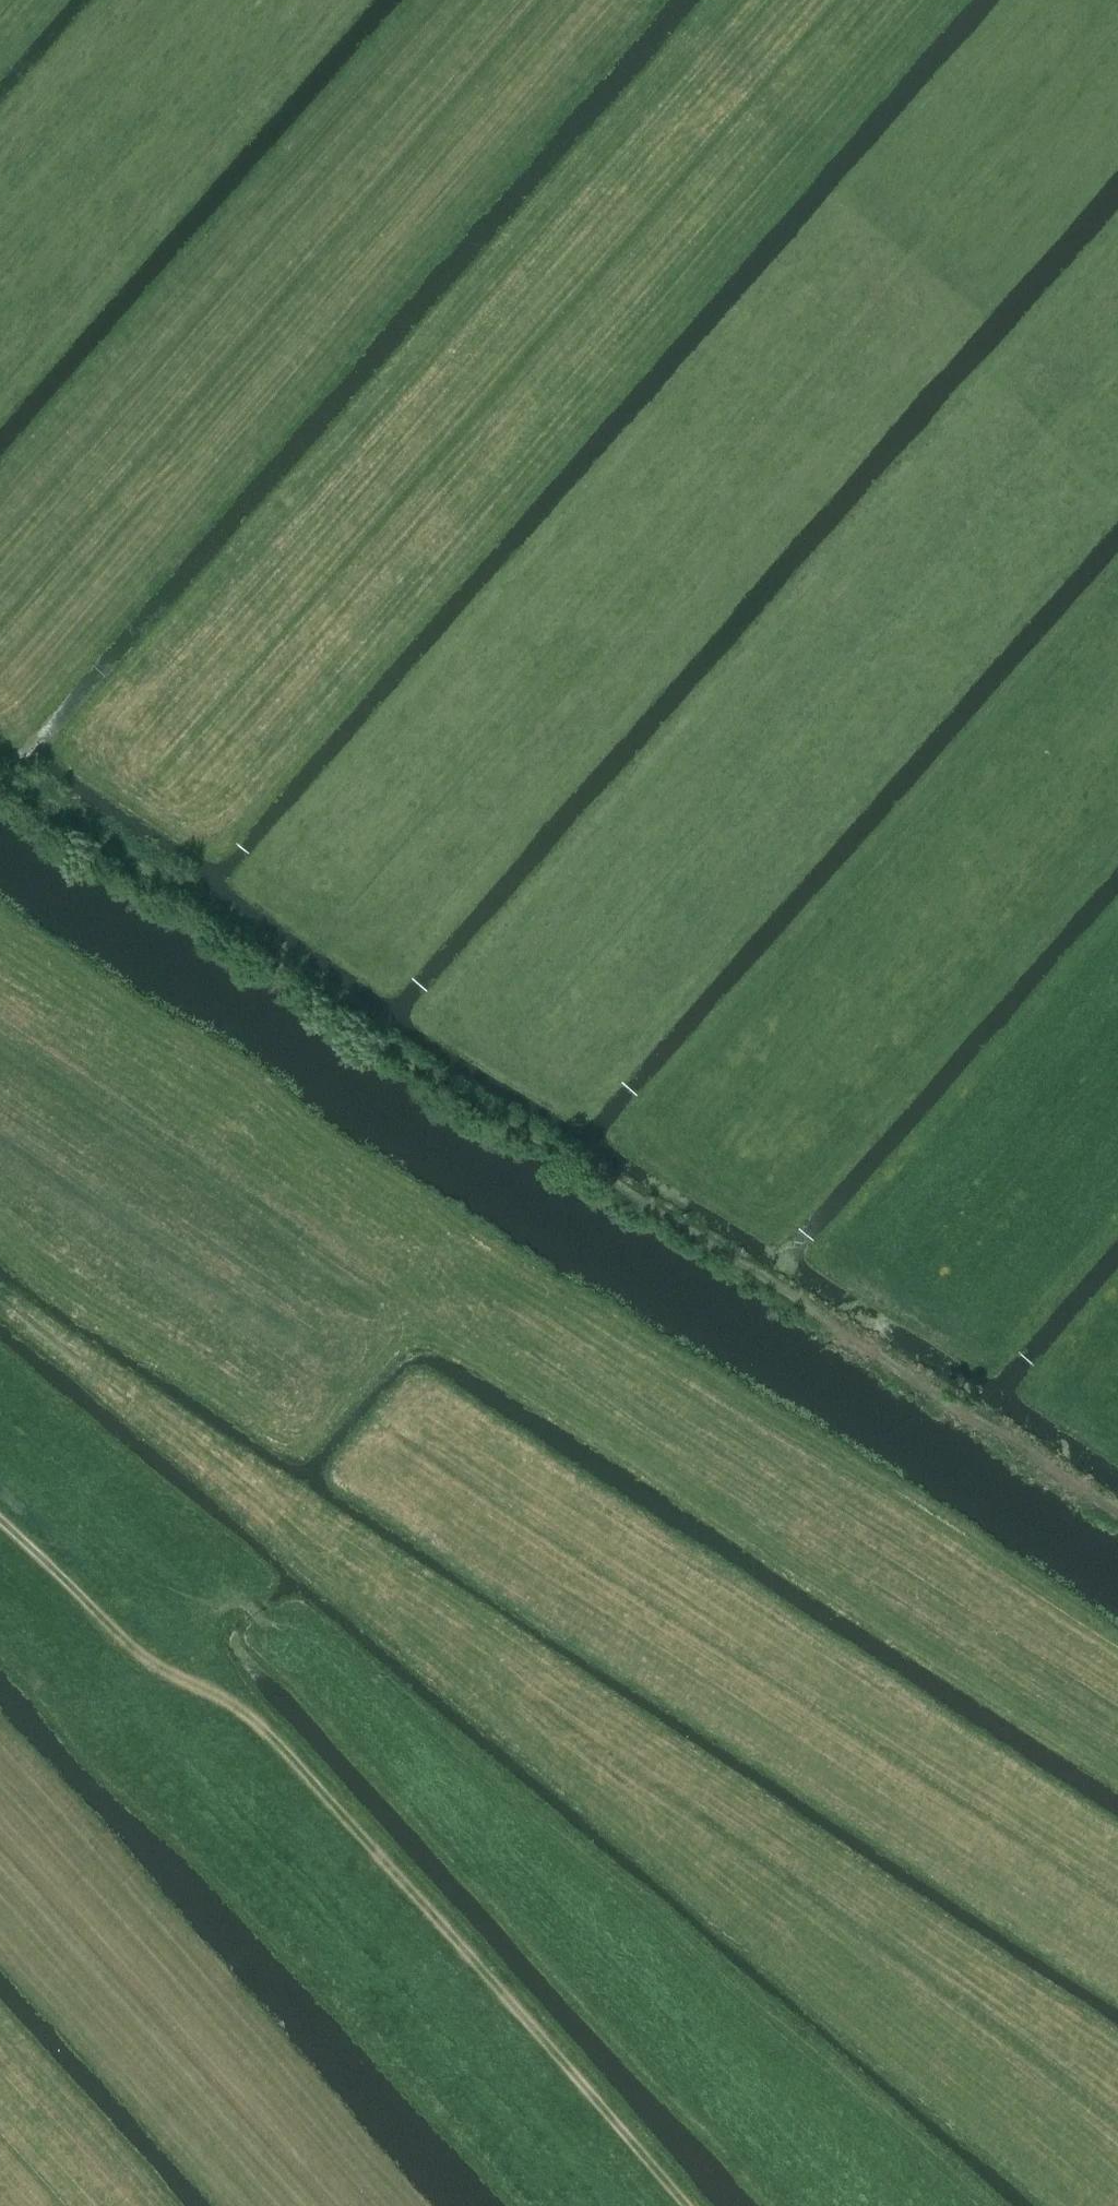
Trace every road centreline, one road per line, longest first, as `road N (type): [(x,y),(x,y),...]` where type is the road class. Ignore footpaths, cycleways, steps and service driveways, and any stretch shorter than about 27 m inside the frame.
road 1 (track): [(0,1521),(146,1656),(267,1736),(685,2205)]

